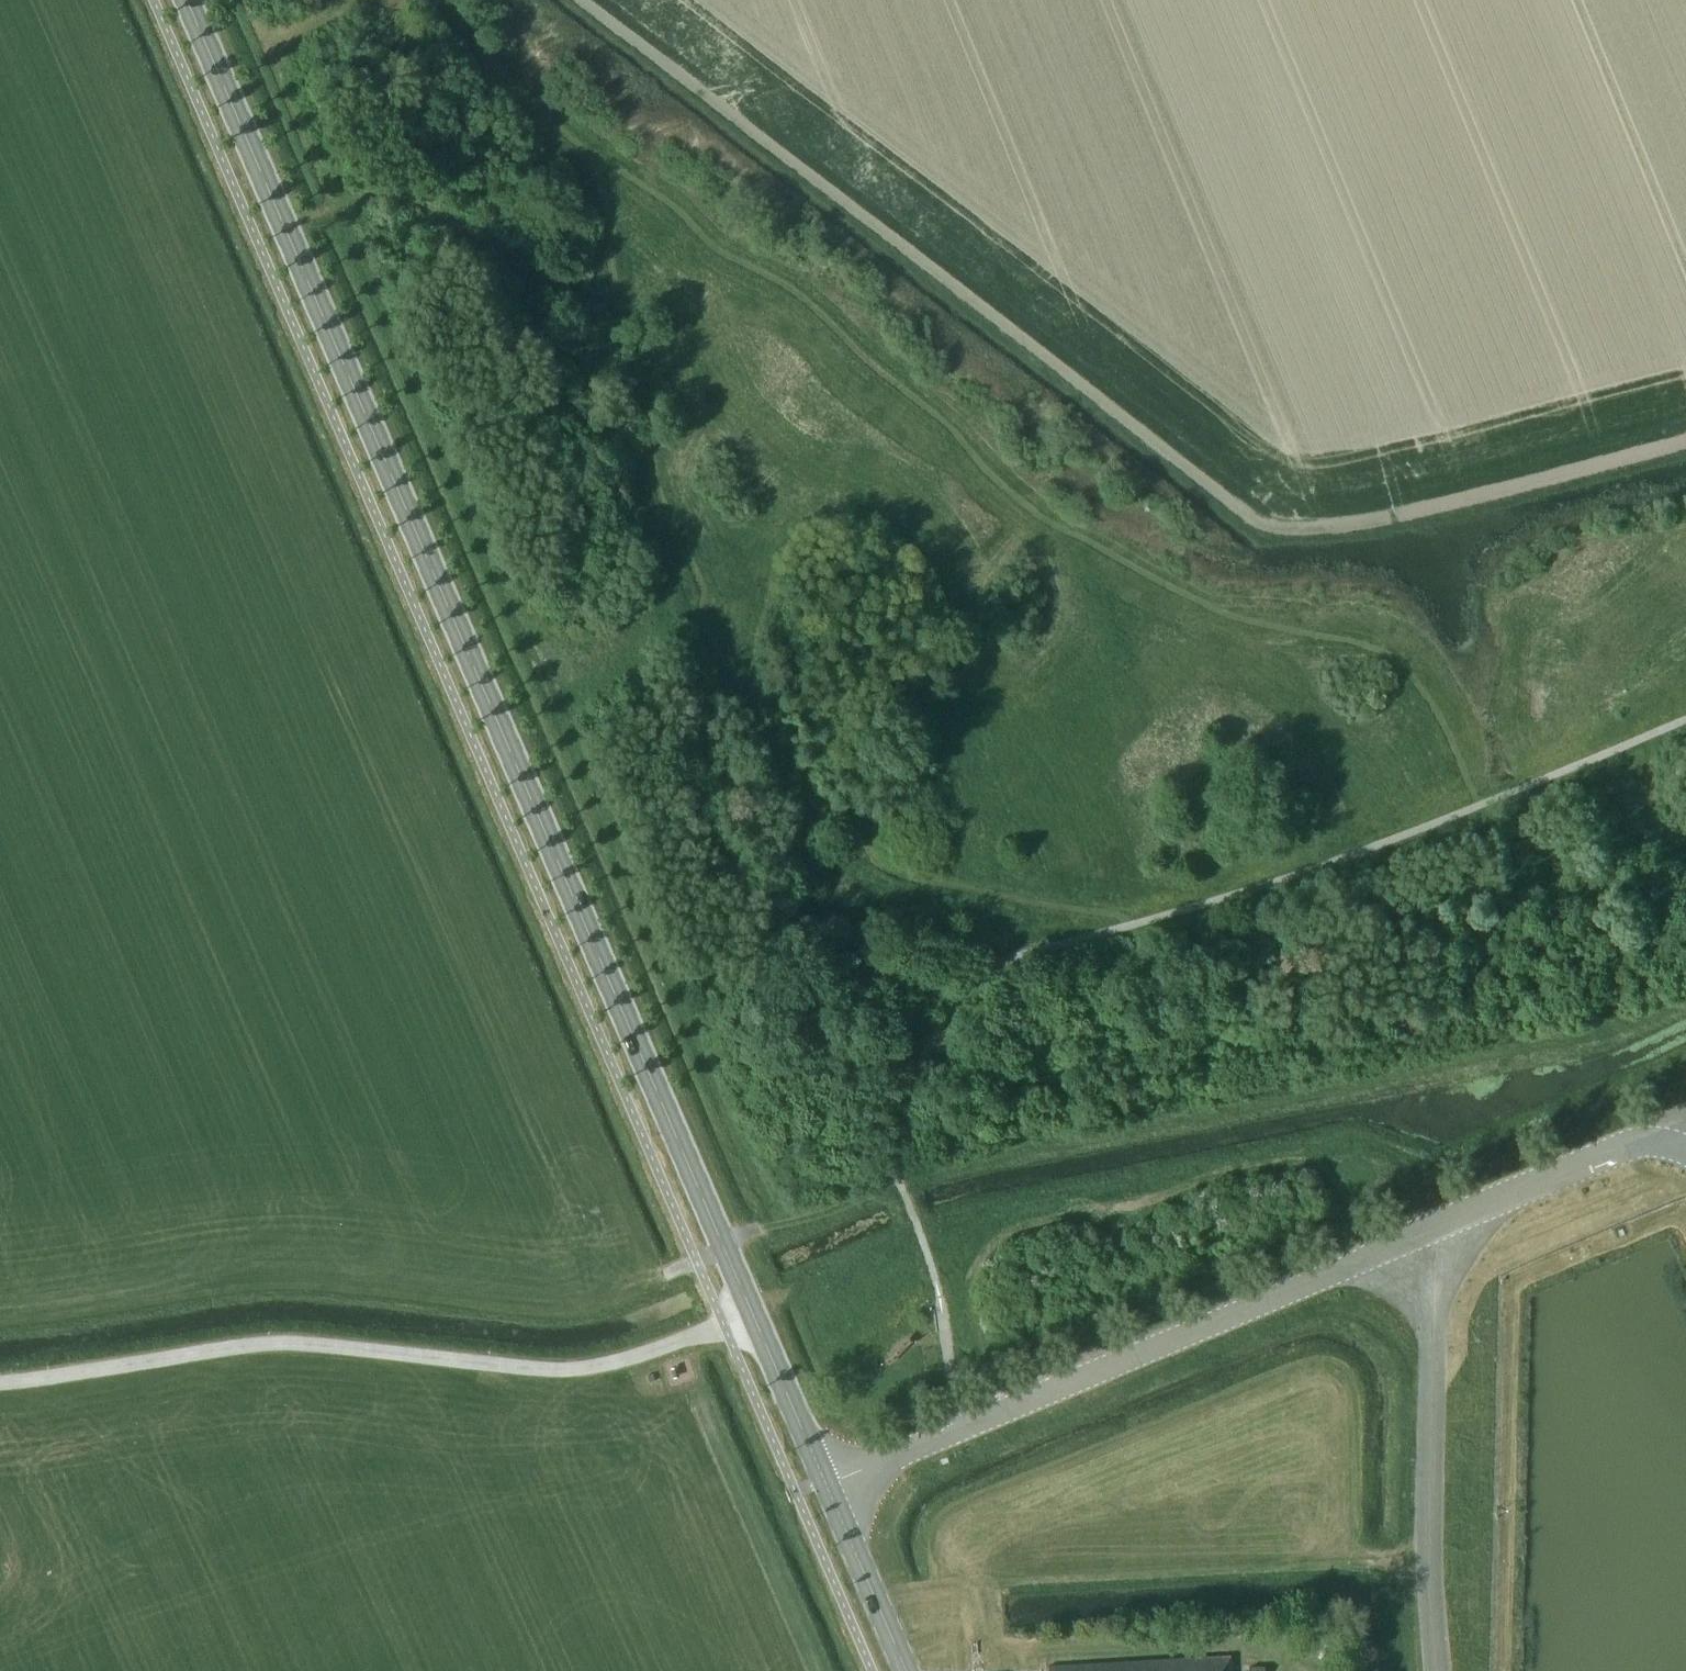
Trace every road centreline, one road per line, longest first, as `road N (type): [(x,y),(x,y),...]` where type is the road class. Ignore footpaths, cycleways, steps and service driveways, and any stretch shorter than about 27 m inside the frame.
road 1 (primary): [(825,1489),(183,0)]
road 2 (unclassified): [(825,1489),(1435,1236)]
road 3 (primary): [(903,1670),(825,1489)]

